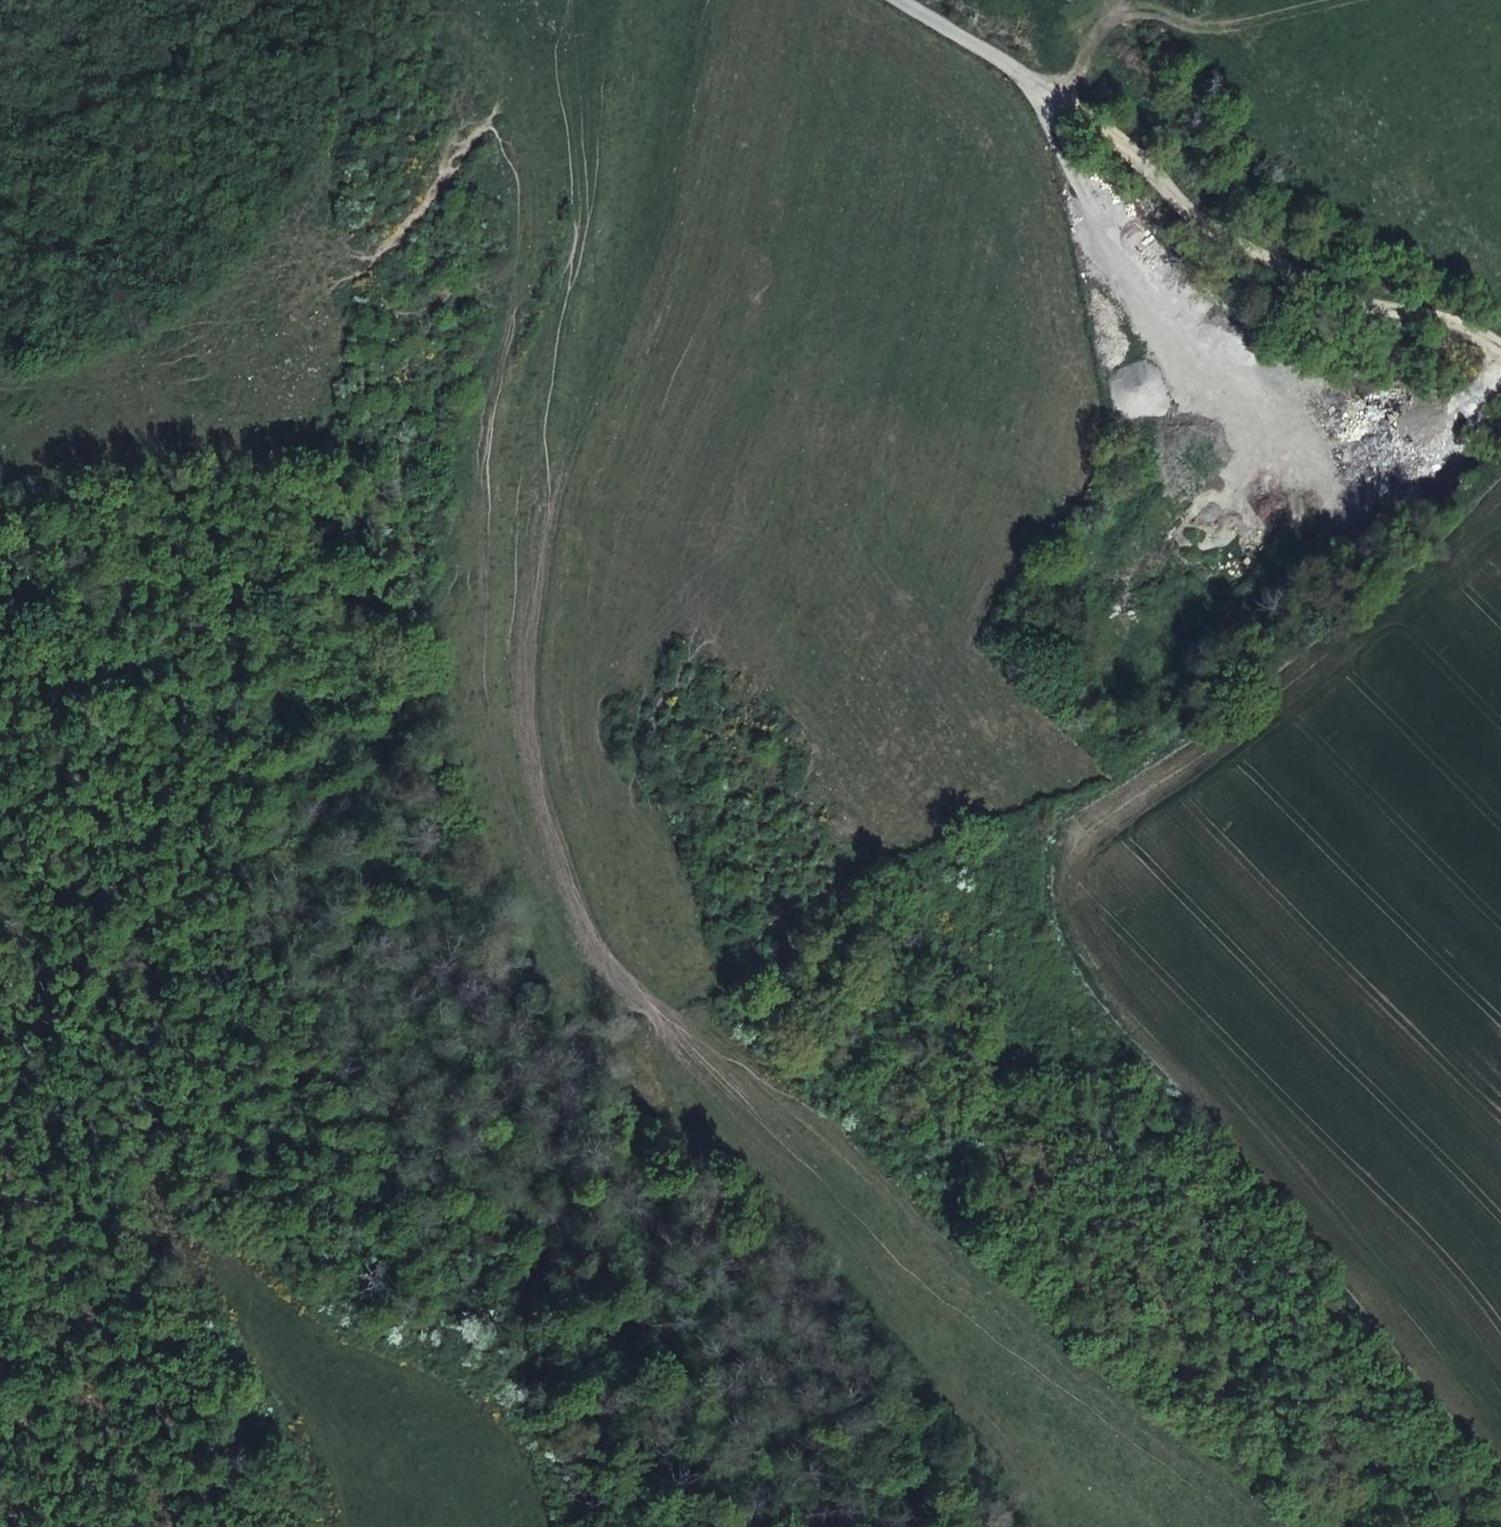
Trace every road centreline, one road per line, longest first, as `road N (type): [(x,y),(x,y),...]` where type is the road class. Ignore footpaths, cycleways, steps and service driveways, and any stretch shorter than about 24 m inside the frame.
road 1 (track): [(1500,366),(1438,333),(1358,311),(1273,266),(1042,90)]
road 2 (unclassified): [(890,0),(1012,65),(1042,90),(1063,145)]

